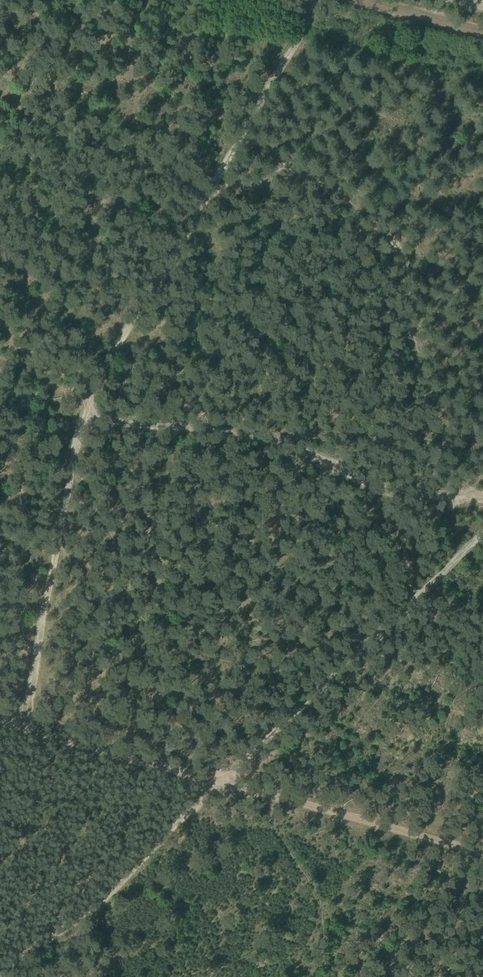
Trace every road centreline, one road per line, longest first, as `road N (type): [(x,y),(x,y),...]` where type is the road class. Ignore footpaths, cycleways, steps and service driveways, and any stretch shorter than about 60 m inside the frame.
road 1 (track): [(0,975),(168,846),(223,774),(482,534)]
road 2 (track): [(482,851),(0,723)]
road 3 (track): [(482,31),(367,0)]

